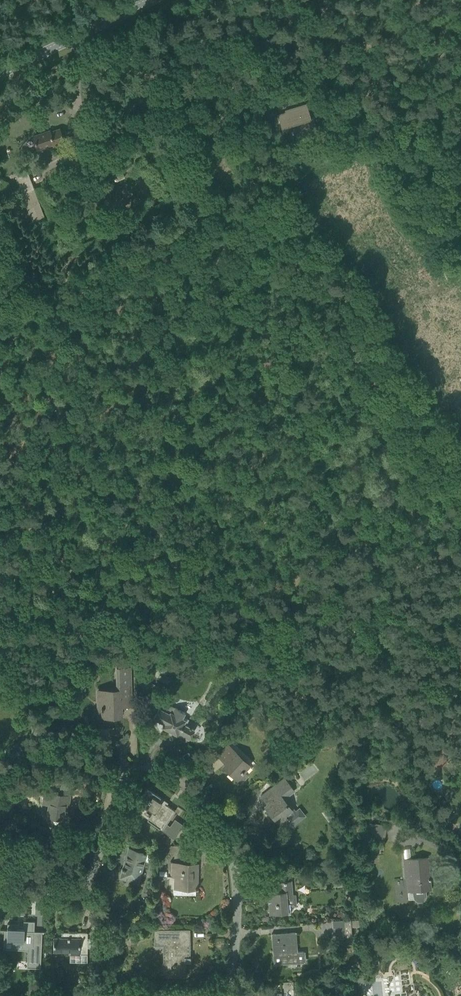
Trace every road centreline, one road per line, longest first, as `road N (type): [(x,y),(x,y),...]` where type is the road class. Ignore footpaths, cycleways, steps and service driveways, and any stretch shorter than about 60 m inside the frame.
road 1 (residential): [(227,995),(237,874),(225,835),(187,783),(127,771),(114,782),(88,879),(47,895),(0,884)]
road 2 (unclassified): [(0,71),(144,0)]

